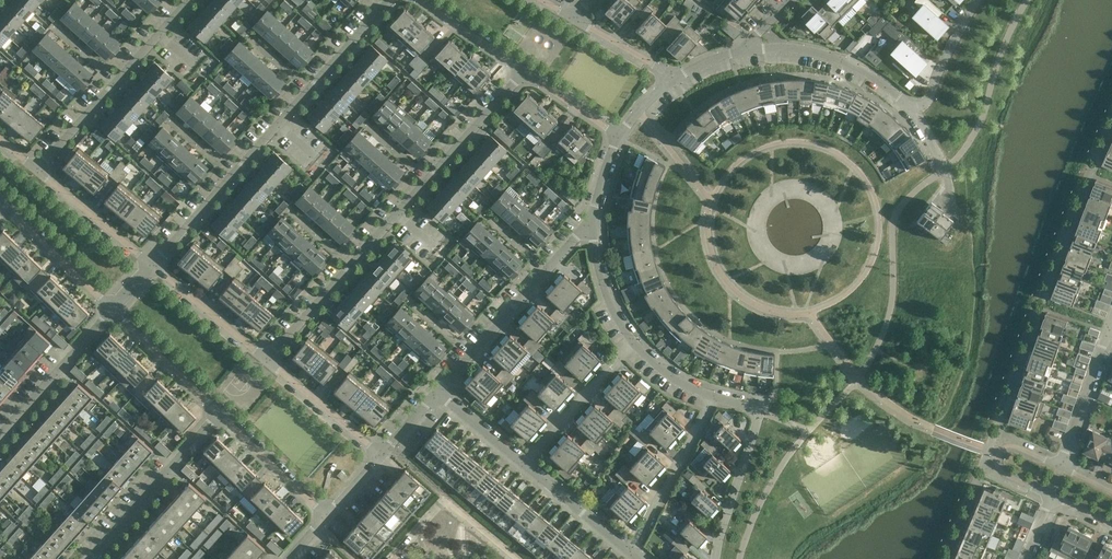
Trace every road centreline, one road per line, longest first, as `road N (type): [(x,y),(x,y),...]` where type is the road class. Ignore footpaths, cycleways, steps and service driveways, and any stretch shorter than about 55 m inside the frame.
road 1 (residential): [(267,360),(525,70)]
road 2 (residential): [(152,265),(389,0)]
road 3 (residential): [(436,393),(591,221)]
road 4 (residential): [(35,169),(189,0)]
road 5 (residential): [(712,395),(759,411),(715,558)]
road 6 (residential): [(219,412),(87,558)]
road 7 (residential): [(916,112),(881,83),(831,58),(741,51)]
road 8 (residential): [(712,395),(630,552)]
road 9 (residential): [(112,309),(0,435)]
road 10 (residential): [(524,465),(633,342)]
road 11 (residential): [(152,265),(35,169)]
road 12 (residential): [(219,412),(326,516)]
road 13 (residential): [(267,360),(152,265)]
road 14 (residential): [(112,309),(219,412)]
road 15 (residential): [(6,205),(112,309)]
road 16 (residential): [(381,454),(267,360)]
road 17 (residential): [(1061,465),(1110,328)]
road 18 (residential): [(1061,465),(1017,445),(1000,452),(1002,472),(1050,495)]
road 19 (residential): [(630,552),(524,465)]
road 20 (residential): [(591,221),(600,283),(633,342)]
road 21 (residential): [(976,0),(916,112)]
road 22 (residential): [(422,0),(525,70)]

